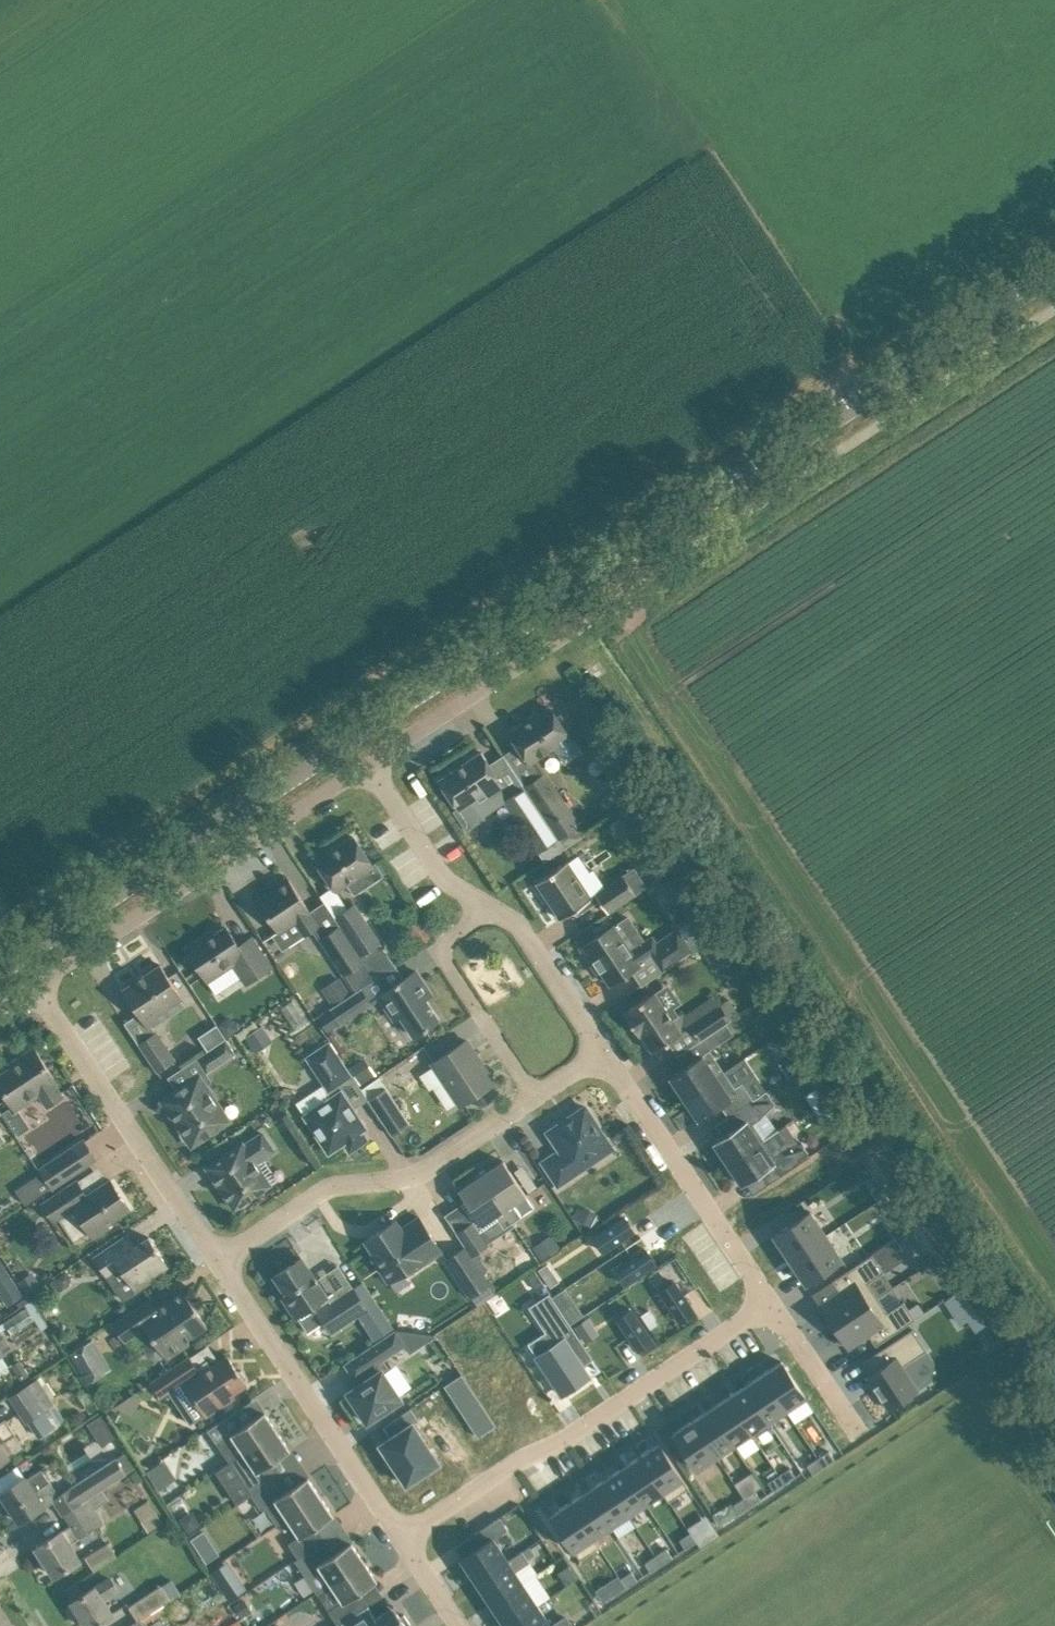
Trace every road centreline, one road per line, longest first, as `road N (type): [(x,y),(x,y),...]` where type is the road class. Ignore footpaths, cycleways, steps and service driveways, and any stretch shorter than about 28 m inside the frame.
road 1 (tertiary): [(0,963),(602,566)]
road 2 (tertiary): [(602,566),(1054,272)]
road 3 (residential): [(402,1533),(572,1434),(770,1302)]
road 4 (residential): [(37,986),(376,766)]
road 5 (residential): [(220,1266),(315,1201),(422,1172),(533,1096)]
road 6 (residential): [(376,766),(624,595),(602,566)]
road 7 (residential): [(220,1266),(37,986)]
road 8 (residential): [(402,1533),(220,1266)]
road 9 (residential): [(770,1302),(602,1051)]
road 10 (residential): [(533,1096),(441,950),(494,914)]
road 11 (residential): [(494,914),(449,885),(376,766)]
road 12 (residential): [(602,1051),(516,923),(494,914)]
road 13 (residential): [(859,1432),(770,1302)]

